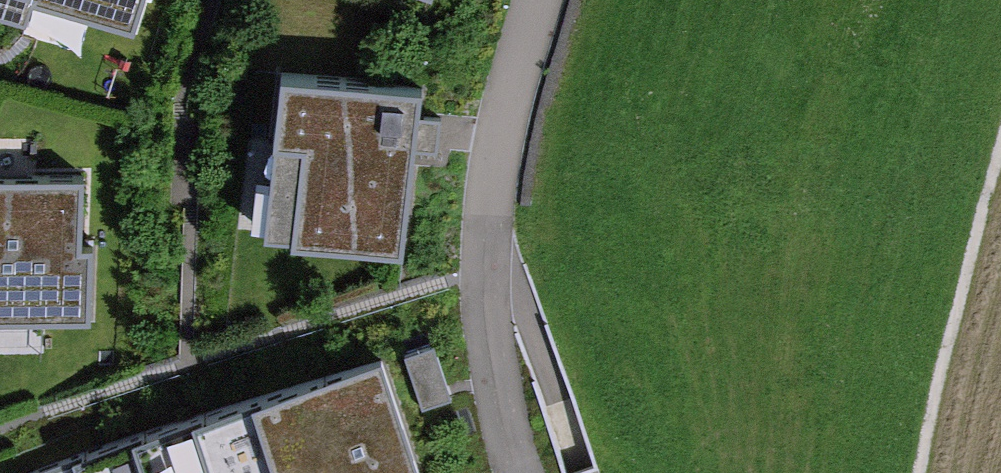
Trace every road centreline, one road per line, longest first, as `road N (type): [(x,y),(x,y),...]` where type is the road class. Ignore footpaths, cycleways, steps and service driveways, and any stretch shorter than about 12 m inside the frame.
road 1 (residential): [(540,0),(497,148),(487,246),(489,333),(525,472)]
road 2 (track): [(1000,145),(920,472)]

